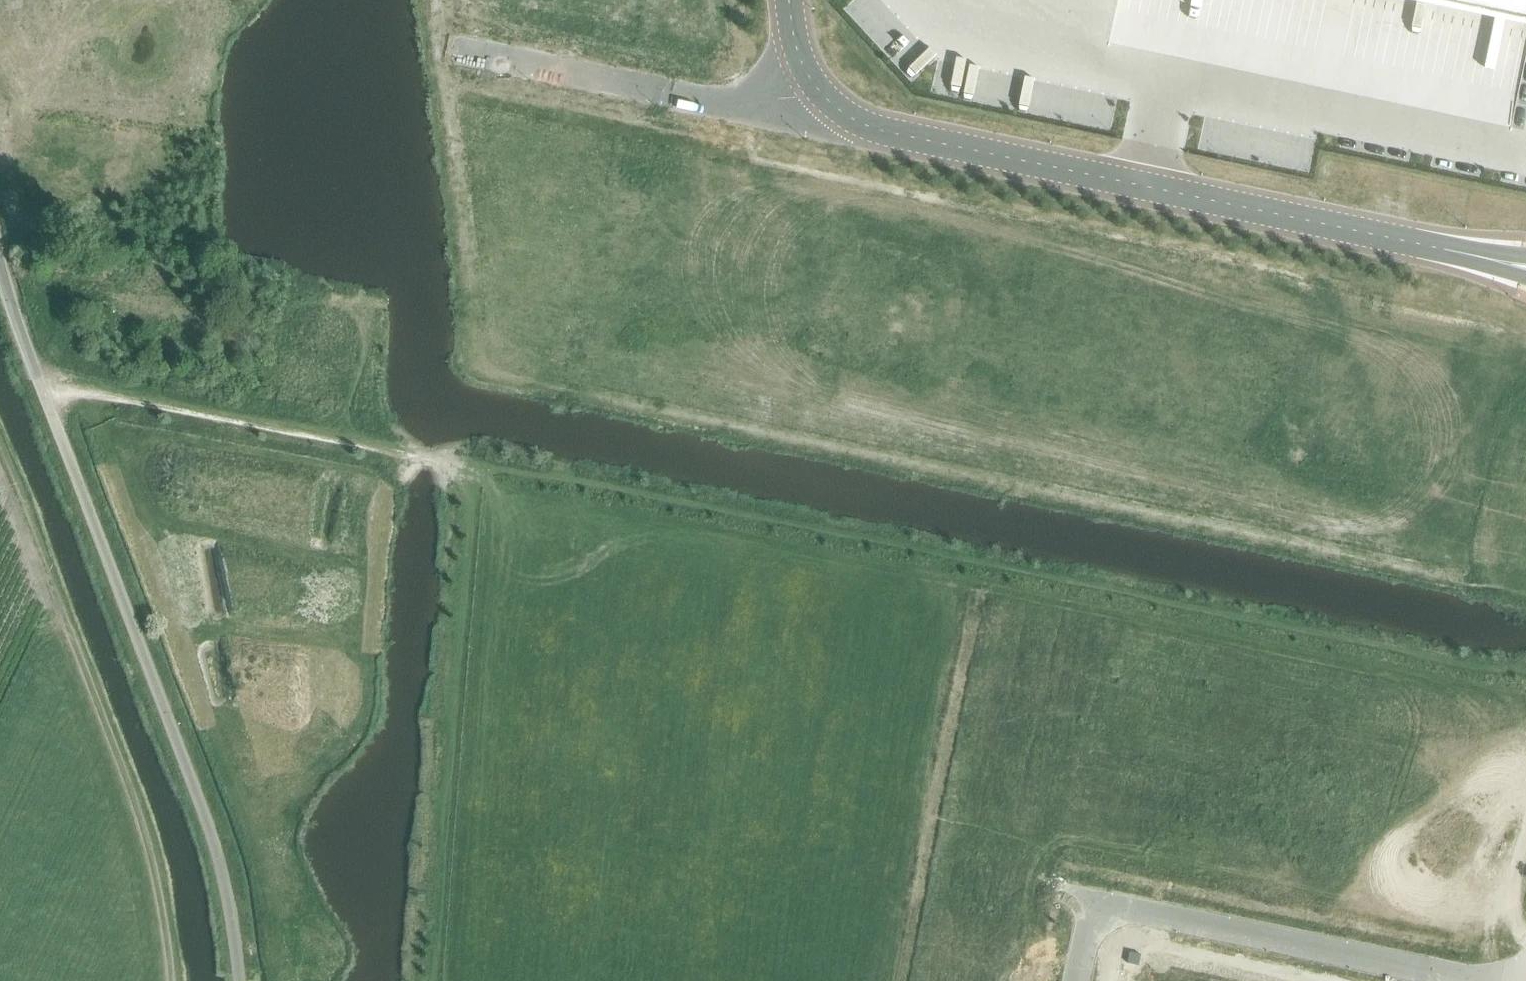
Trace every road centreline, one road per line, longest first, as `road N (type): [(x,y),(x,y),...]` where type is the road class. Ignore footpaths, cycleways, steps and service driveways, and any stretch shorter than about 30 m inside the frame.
road 1 (unclassified): [(1523,265),(874,130),(819,91)]
road 2 (unclassified): [(1474,980),(1097,906),(1081,980)]
road 3 (unclassified): [(461,51),(749,106),(819,91)]

